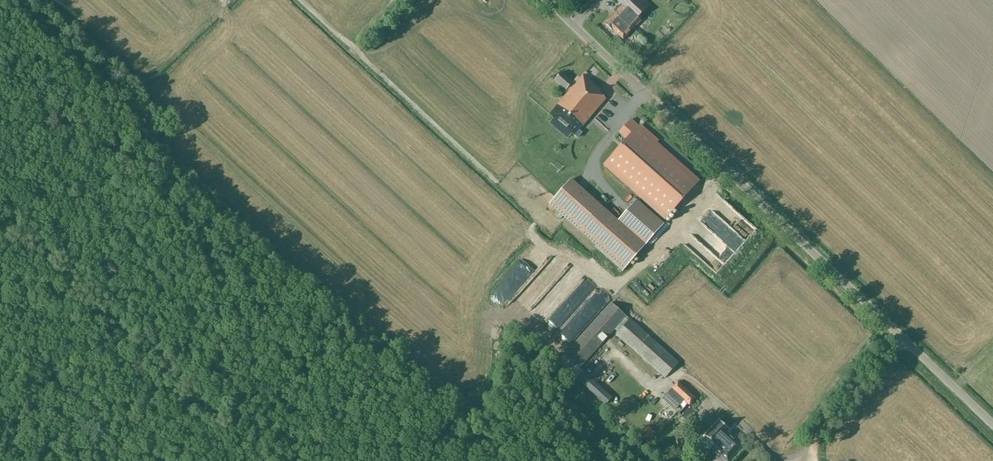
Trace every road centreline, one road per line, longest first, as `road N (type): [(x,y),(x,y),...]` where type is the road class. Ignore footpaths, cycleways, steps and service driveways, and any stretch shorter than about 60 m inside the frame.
road 1 (unclassified): [(903,338),(548,0)]
road 2 (unclassified): [(793,460),(903,338)]
road 3 (unclassified): [(992,424),(903,338)]

